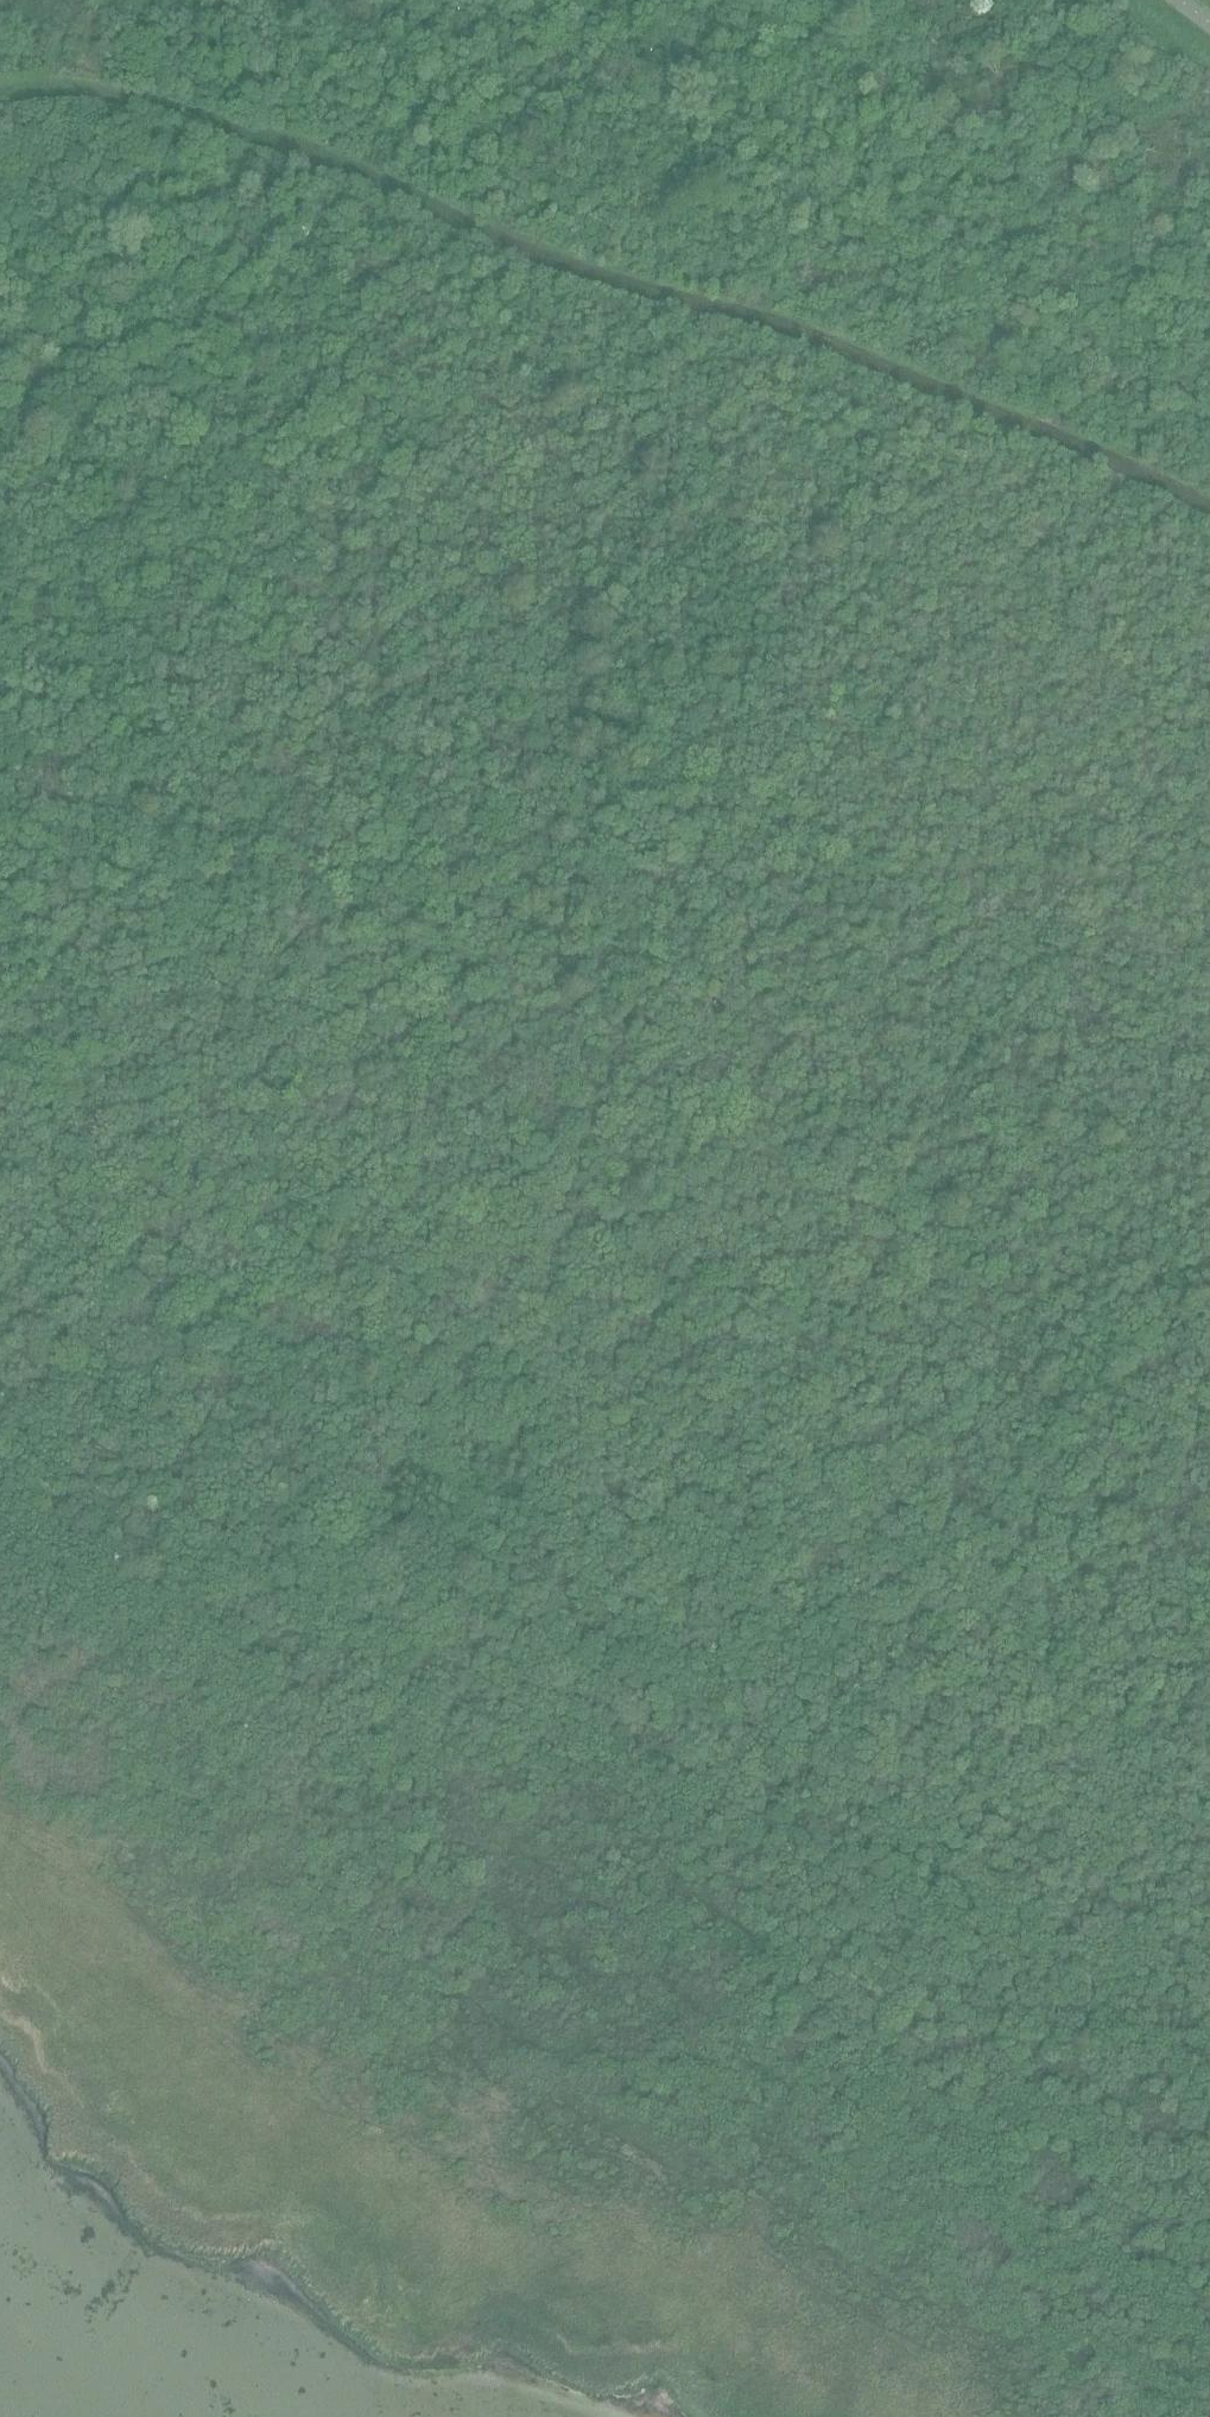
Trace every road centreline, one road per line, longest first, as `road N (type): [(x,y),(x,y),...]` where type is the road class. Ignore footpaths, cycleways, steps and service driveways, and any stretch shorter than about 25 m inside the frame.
road 1 (track): [(1209,511),(1085,448),(813,337),(603,278),(304,148),(81,88),(0,92)]

